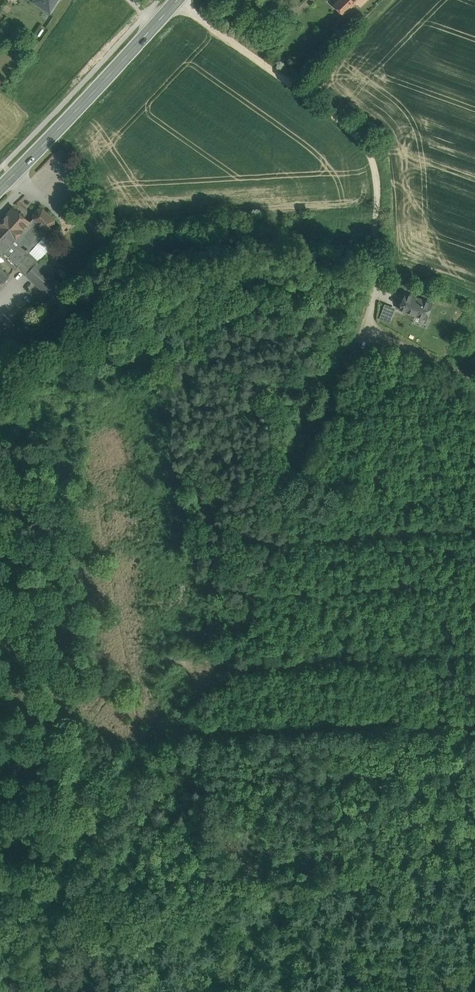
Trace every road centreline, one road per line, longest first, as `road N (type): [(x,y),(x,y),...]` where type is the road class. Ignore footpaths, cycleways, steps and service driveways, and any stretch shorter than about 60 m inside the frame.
road 1 (track): [(369,327),(350,318),(306,324),(230,317),(184,301),(136,264),(115,261)]
road 2 (secondary): [(0,188),(177,0)]
road 3 (track): [(306,92),(395,0)]

